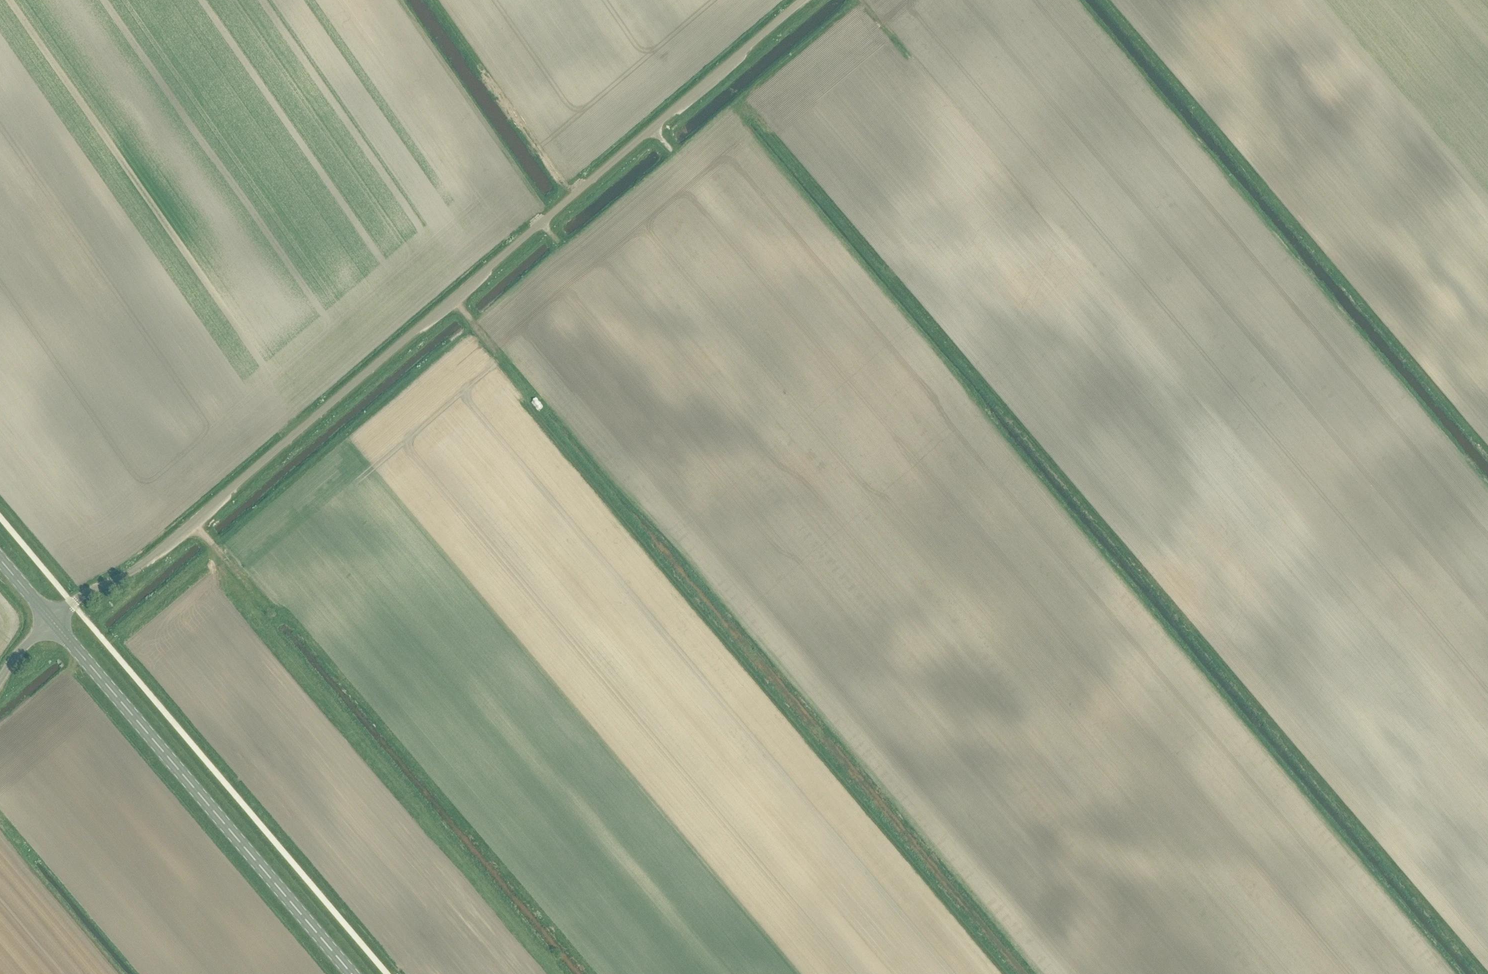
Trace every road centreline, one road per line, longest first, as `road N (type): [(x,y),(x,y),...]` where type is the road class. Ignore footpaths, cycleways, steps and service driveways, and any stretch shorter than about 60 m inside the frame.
road 1 (unclassified): [(803,0),(148,560),(72,604)]
road 2 (primary): [(350,973),(53,621)]

